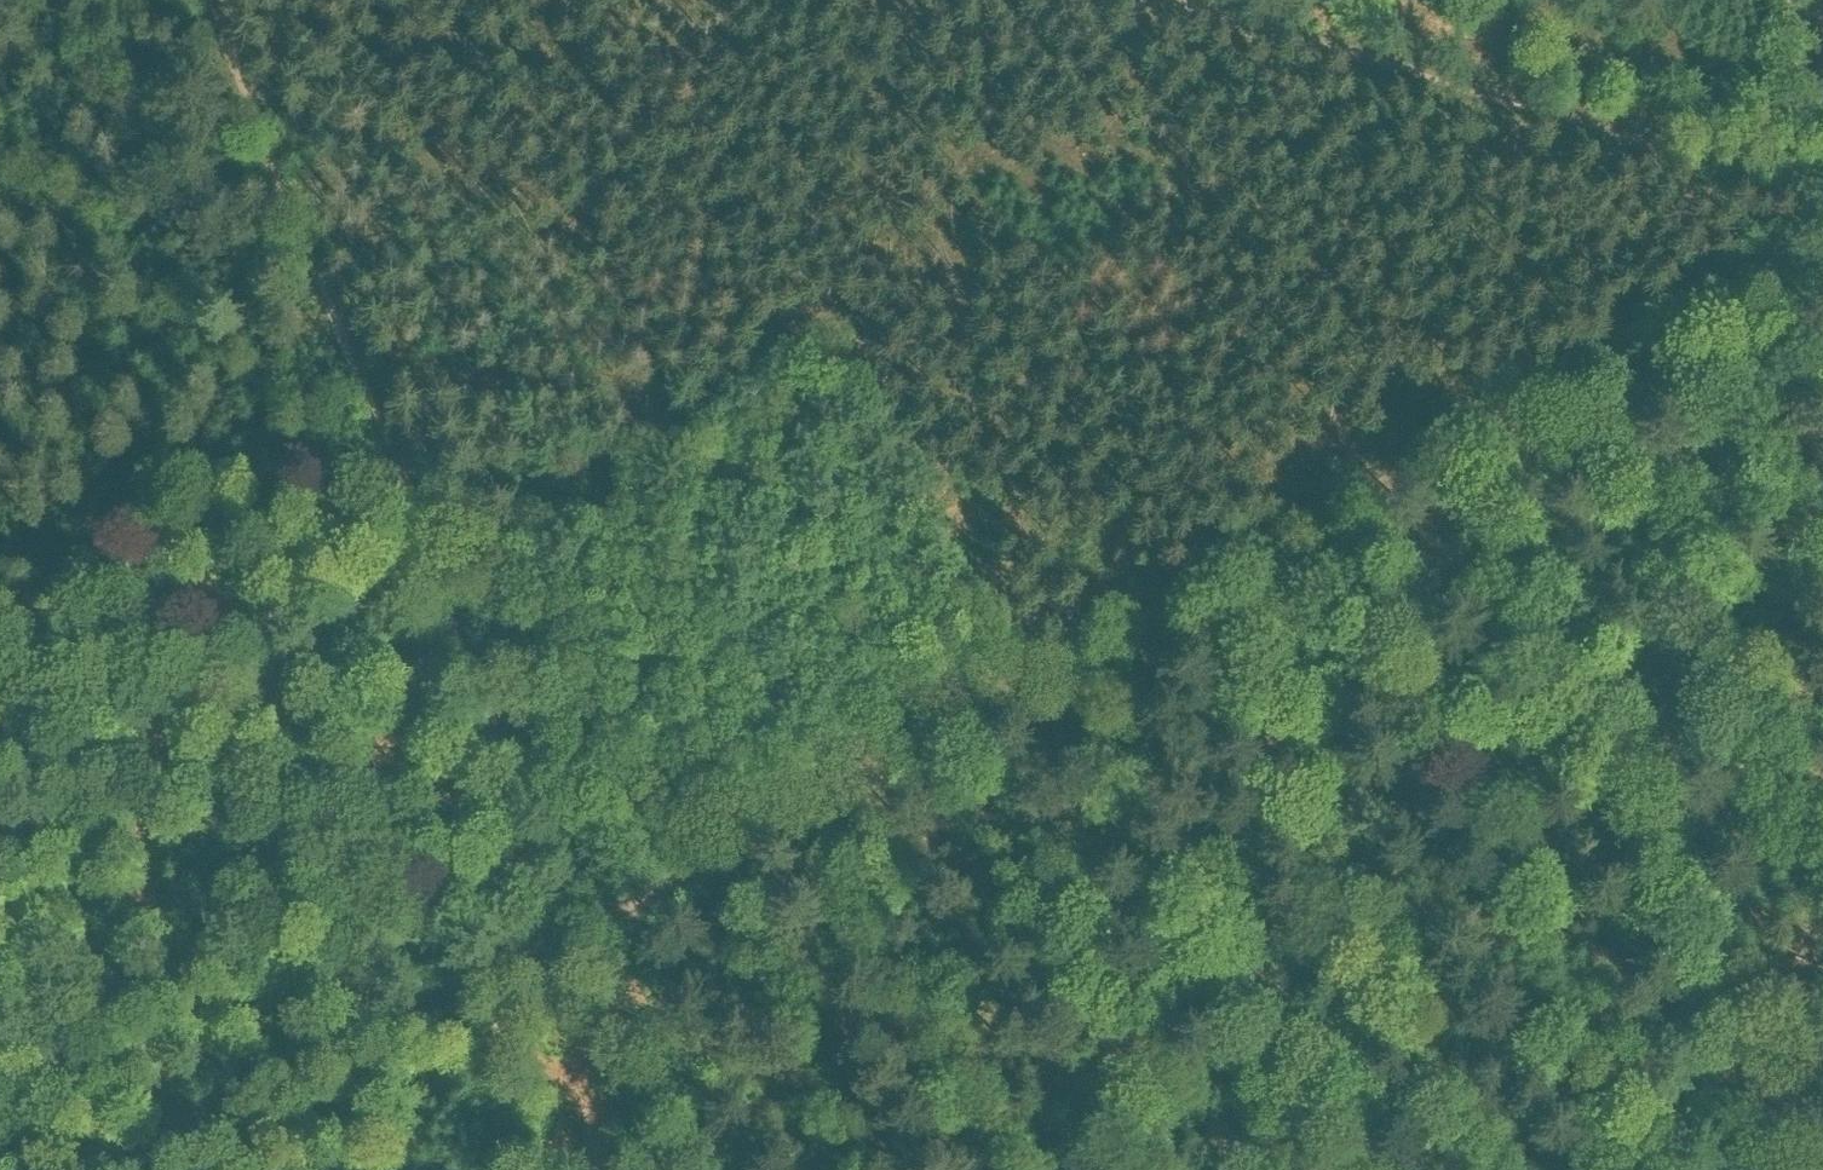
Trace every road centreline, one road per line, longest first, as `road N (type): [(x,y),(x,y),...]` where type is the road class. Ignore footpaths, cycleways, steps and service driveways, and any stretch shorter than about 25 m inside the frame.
road 1 (track): [(78,1169),(588,922),(1822,227)]
road 2 (track): [(700,1169),(514,761),(199,0)]
road 3 (track): [(1822,788),(1063,1169)]
road 4 (track): [(1212,0),(1822,206)]

